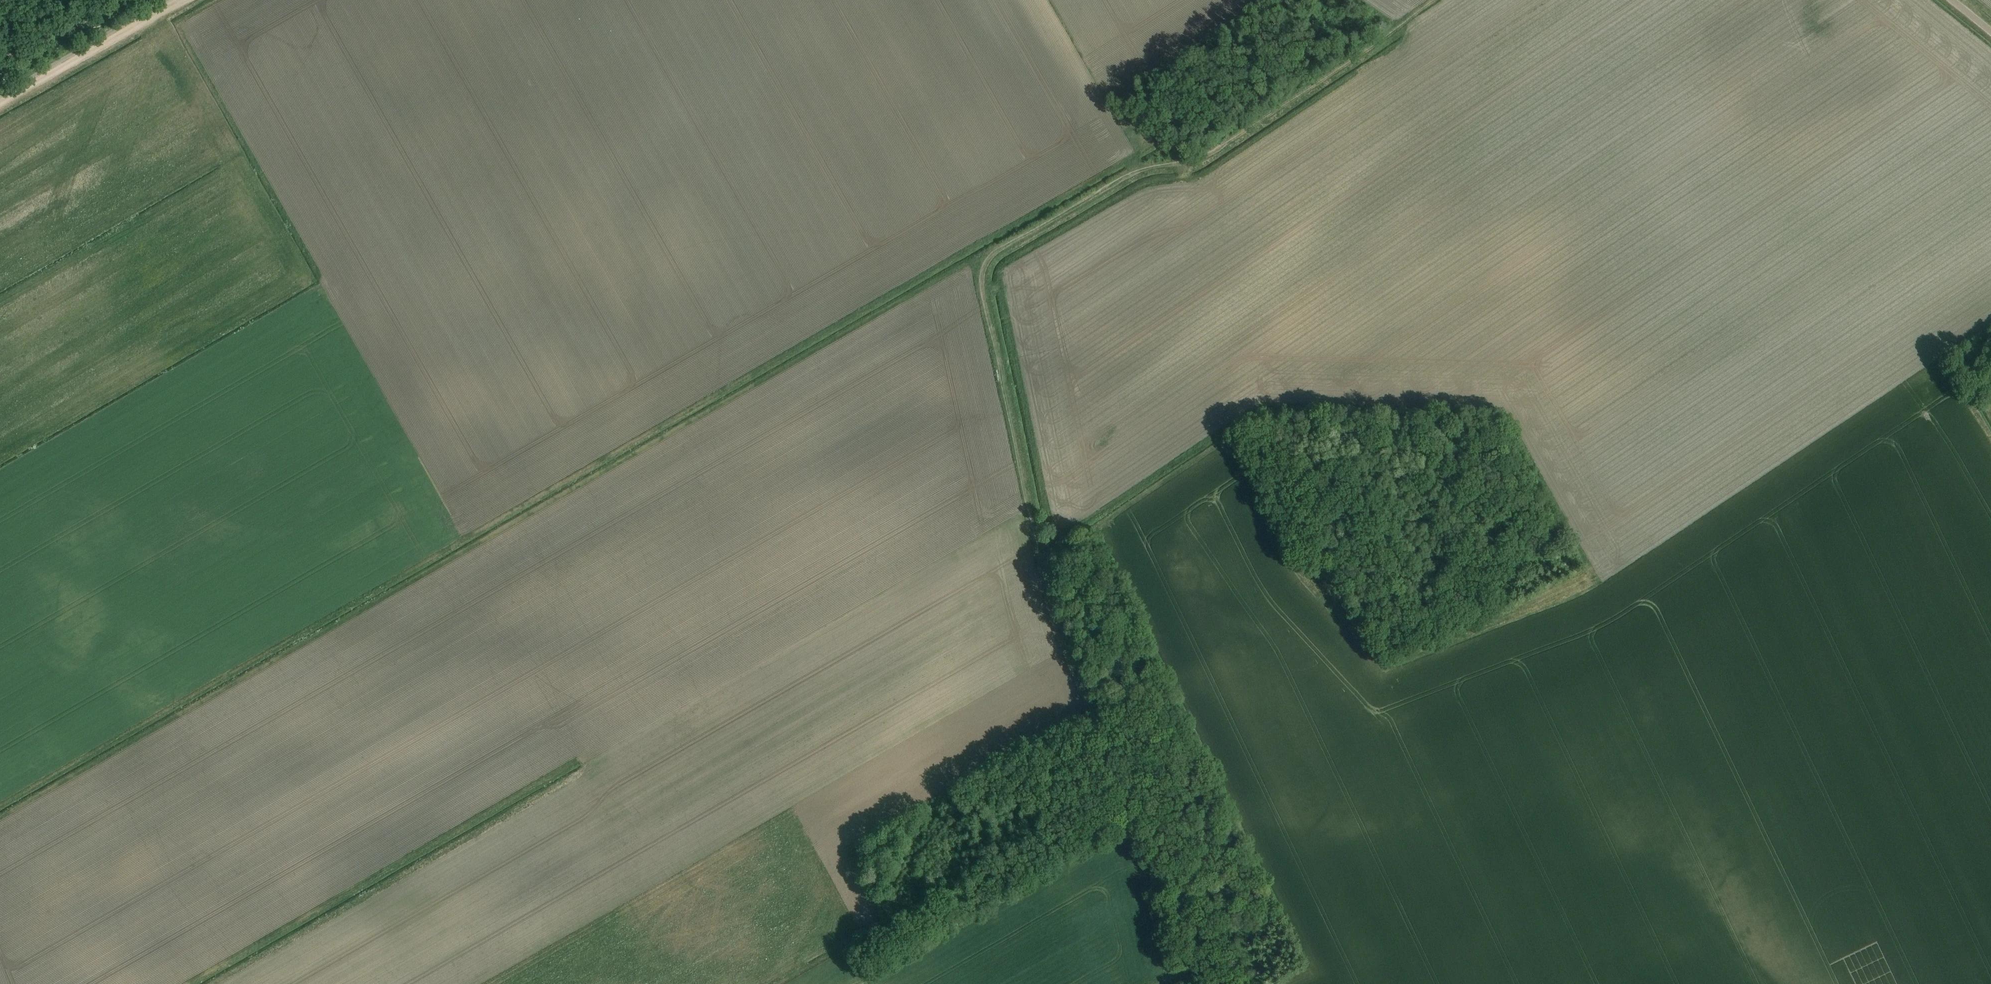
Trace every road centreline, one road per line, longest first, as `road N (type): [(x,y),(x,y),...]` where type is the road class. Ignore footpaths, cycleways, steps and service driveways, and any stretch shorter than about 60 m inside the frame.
road 1 (track): [(1174,983),(1117,783),(1047,590),(982,271),(987,258),(1136,170),(1203,158),(1435,0)]
road 2 (track): [(183,0),(0,104)]

